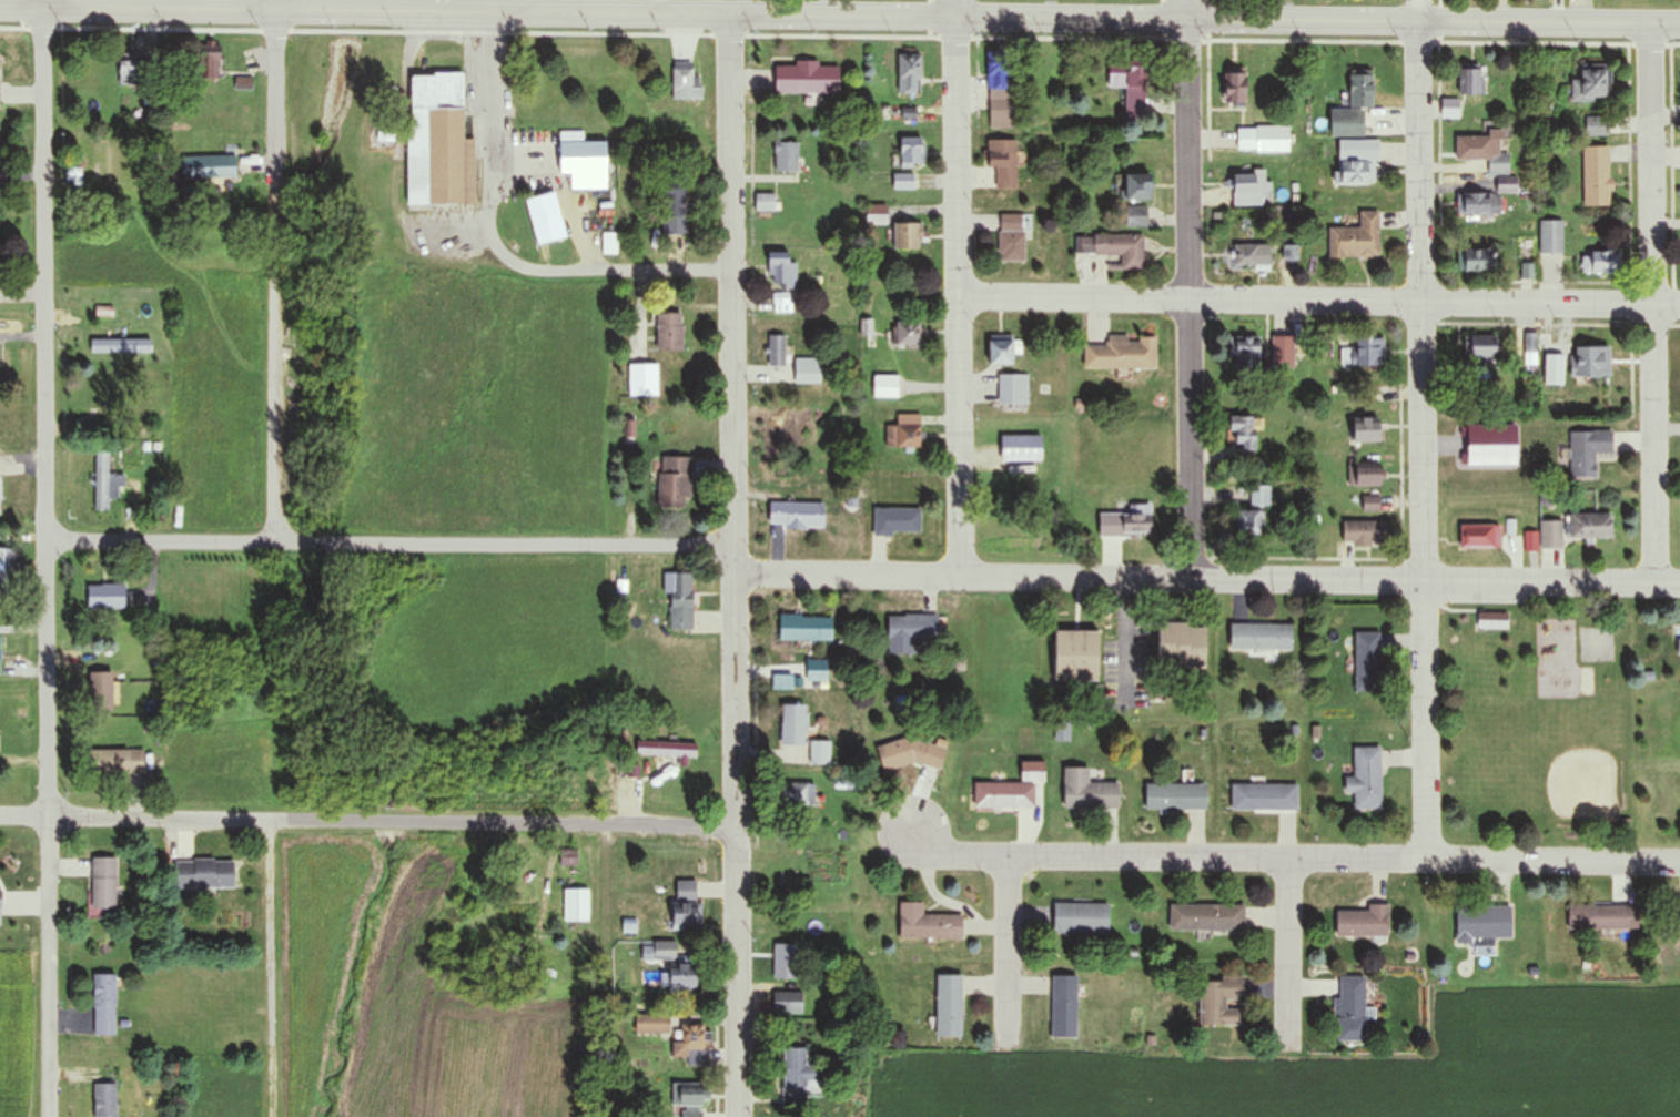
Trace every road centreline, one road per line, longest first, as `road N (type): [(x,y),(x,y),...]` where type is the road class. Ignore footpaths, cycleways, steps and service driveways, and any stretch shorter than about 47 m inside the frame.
road 1 (secondary): [(1679,28),(0,10)]
road 2 (residential): [(52,1116),(44,11)]
road 3 (residential): [(742,1116),(731,14)]
road 4 (residential): [(1679,585),(737,576)]
road 5 (residential): [(1427,861),(1425,24)]
road 6 (residential): [(1679,862),(1010,859),(960,855),(918,835)]
road 7 (residential): [(1679,305),(959,294)]
road 8 (residential): [(740,830),(49,815)]
road 9 (residential): [(737,545),(48,545)]
road 10 (residential): [(964,577),(958,18)]
road 11 (residential): [(1657,585),(1654,28)]
road 12 (residential): [(1193,579),(1191,23)]
road 13 (residential): [(282,544),(275,11)]
road 14 (residential): [(489,233),(508,258),(539,272),(733,268)]
road 15 (residential): [(494,16),(489,233)]
road 16 (residential): [(1010,859),(1008,1040)]
road 17 (residential): [(1289,860),(1289,1040)]

